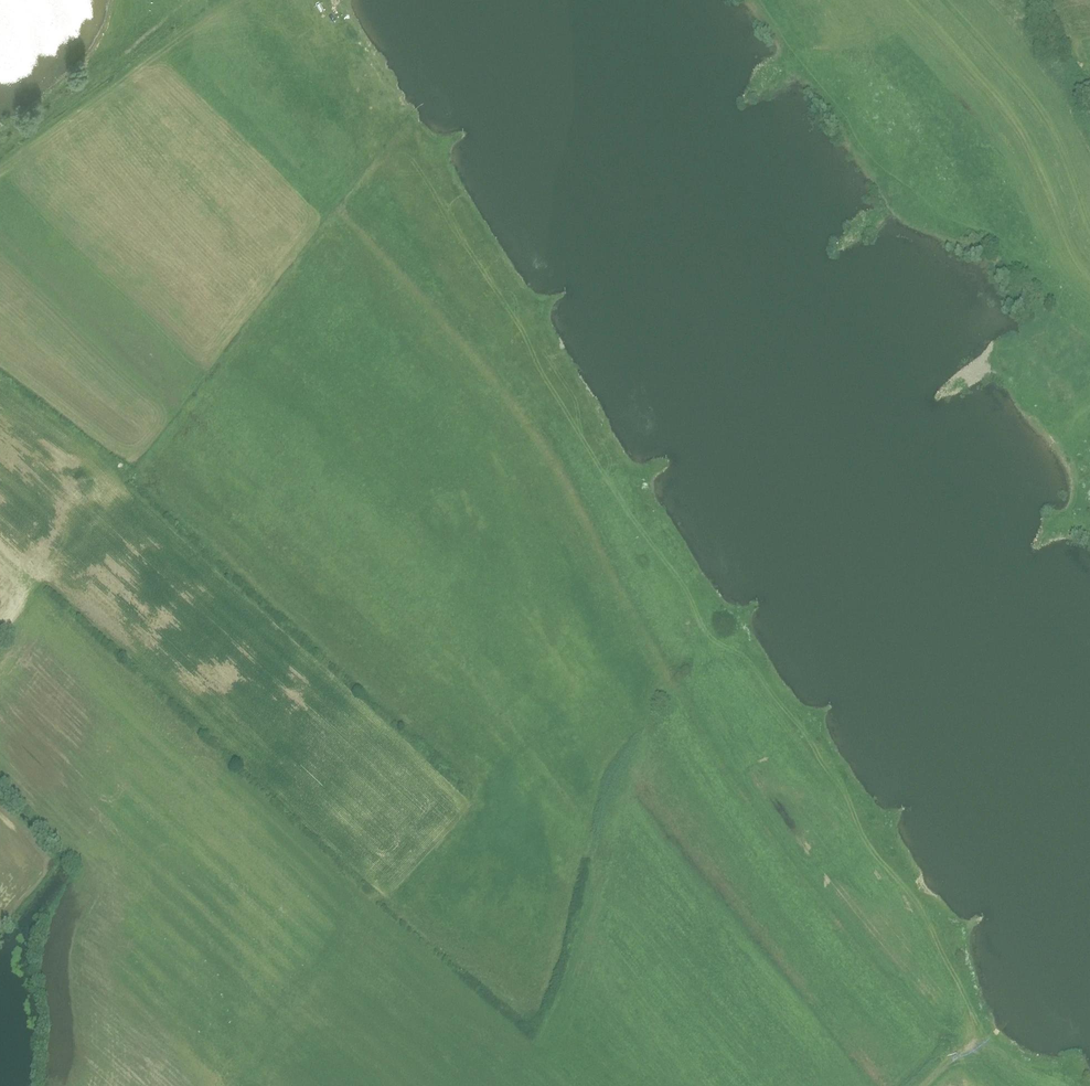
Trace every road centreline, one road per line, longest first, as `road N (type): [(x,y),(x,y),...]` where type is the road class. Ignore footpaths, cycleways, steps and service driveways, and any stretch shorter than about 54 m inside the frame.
road 1 (track): [(942,0),(1053,126),(1089,223)]

